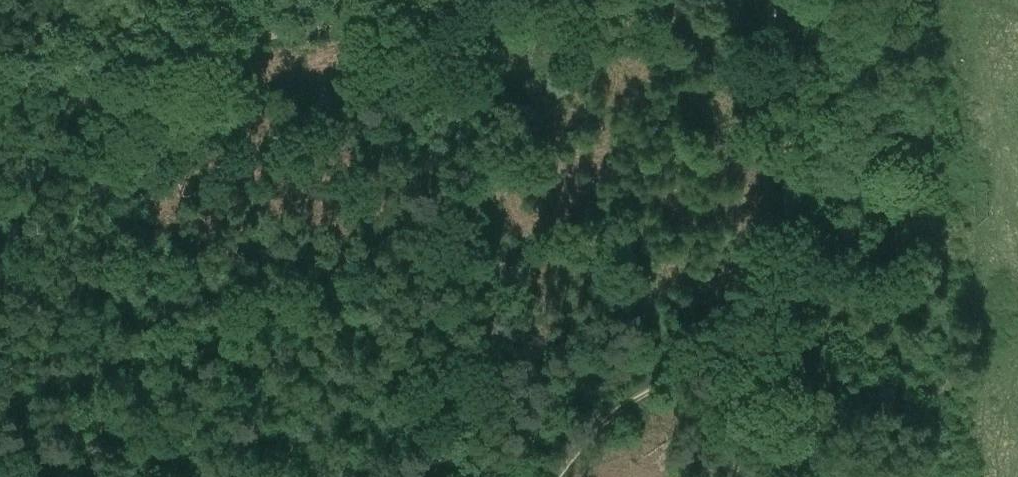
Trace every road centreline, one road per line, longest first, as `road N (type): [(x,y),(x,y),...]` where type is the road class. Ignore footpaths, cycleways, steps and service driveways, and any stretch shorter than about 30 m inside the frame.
road 1 (track): [(793,256),(764,305),(597,425),(556,476)]
road 2 (track): [(770,0),(793,256)]
road 3 (track): [(793,256),(796,476)]

